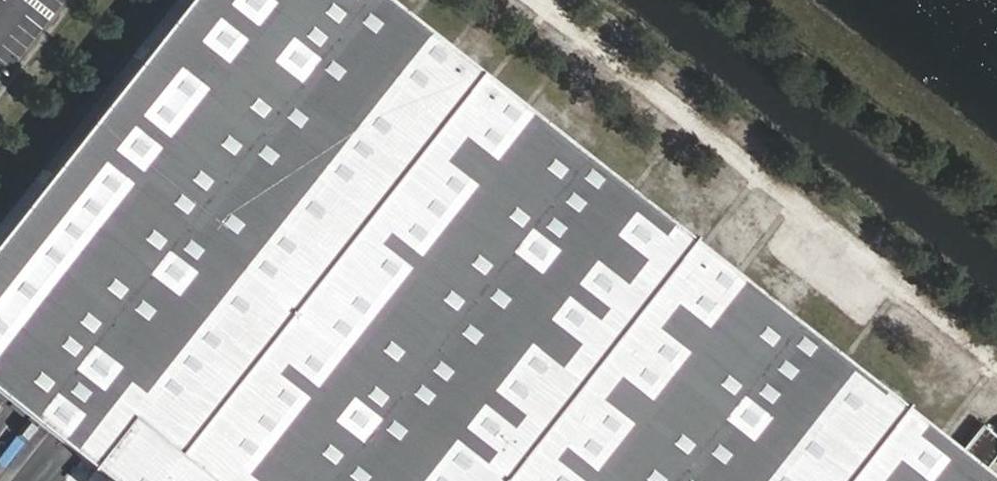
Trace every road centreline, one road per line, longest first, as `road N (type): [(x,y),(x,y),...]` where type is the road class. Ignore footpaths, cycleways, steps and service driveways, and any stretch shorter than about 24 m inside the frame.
road 1 (track): [(996,357),(543,0)]

